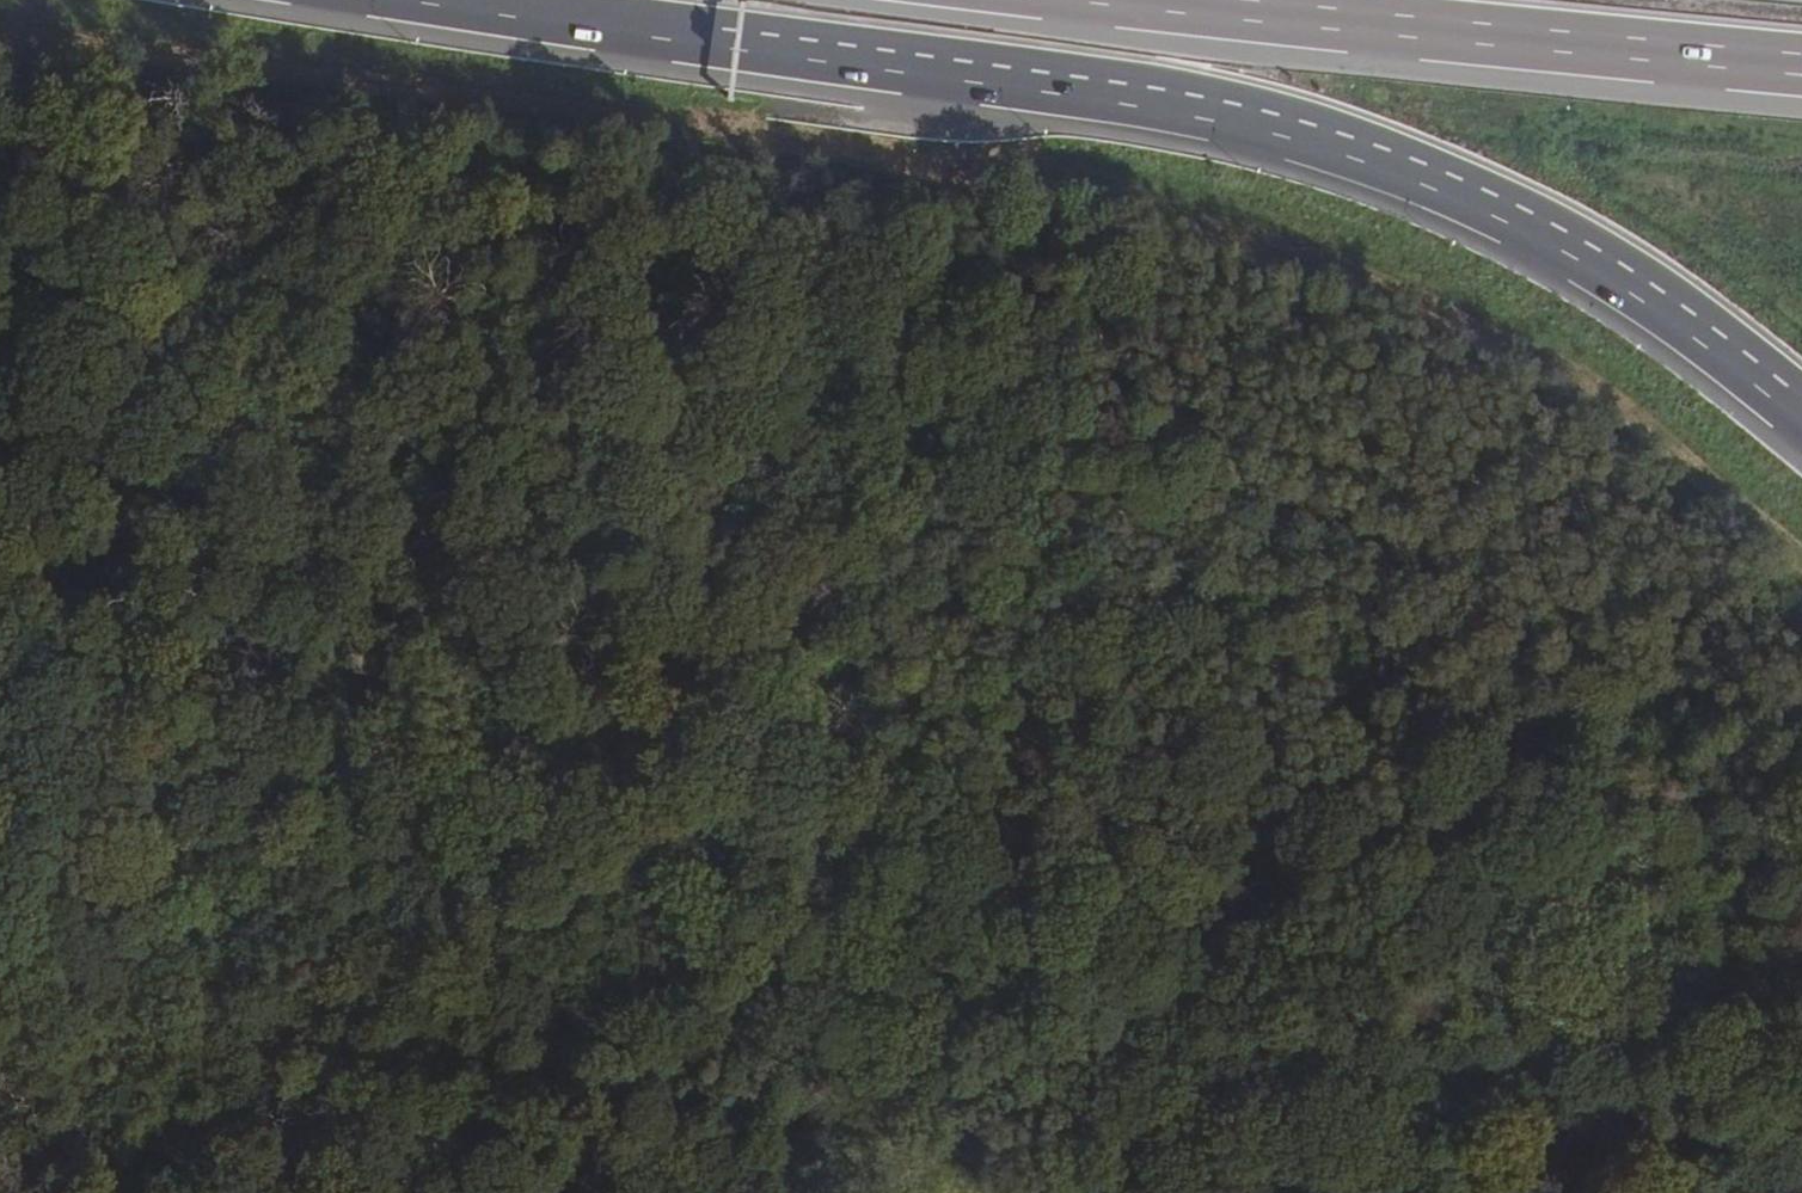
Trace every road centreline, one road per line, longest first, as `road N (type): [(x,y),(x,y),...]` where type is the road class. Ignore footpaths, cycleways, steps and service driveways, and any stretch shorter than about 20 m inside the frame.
road 1 (motorway): [(425,0),(1080,90),(1228,116),(1343,148),(1465,199),(1593,266),(1710,342),(1801,416)]
road 2 (motorway): [(1173,0),(1801,60)]

